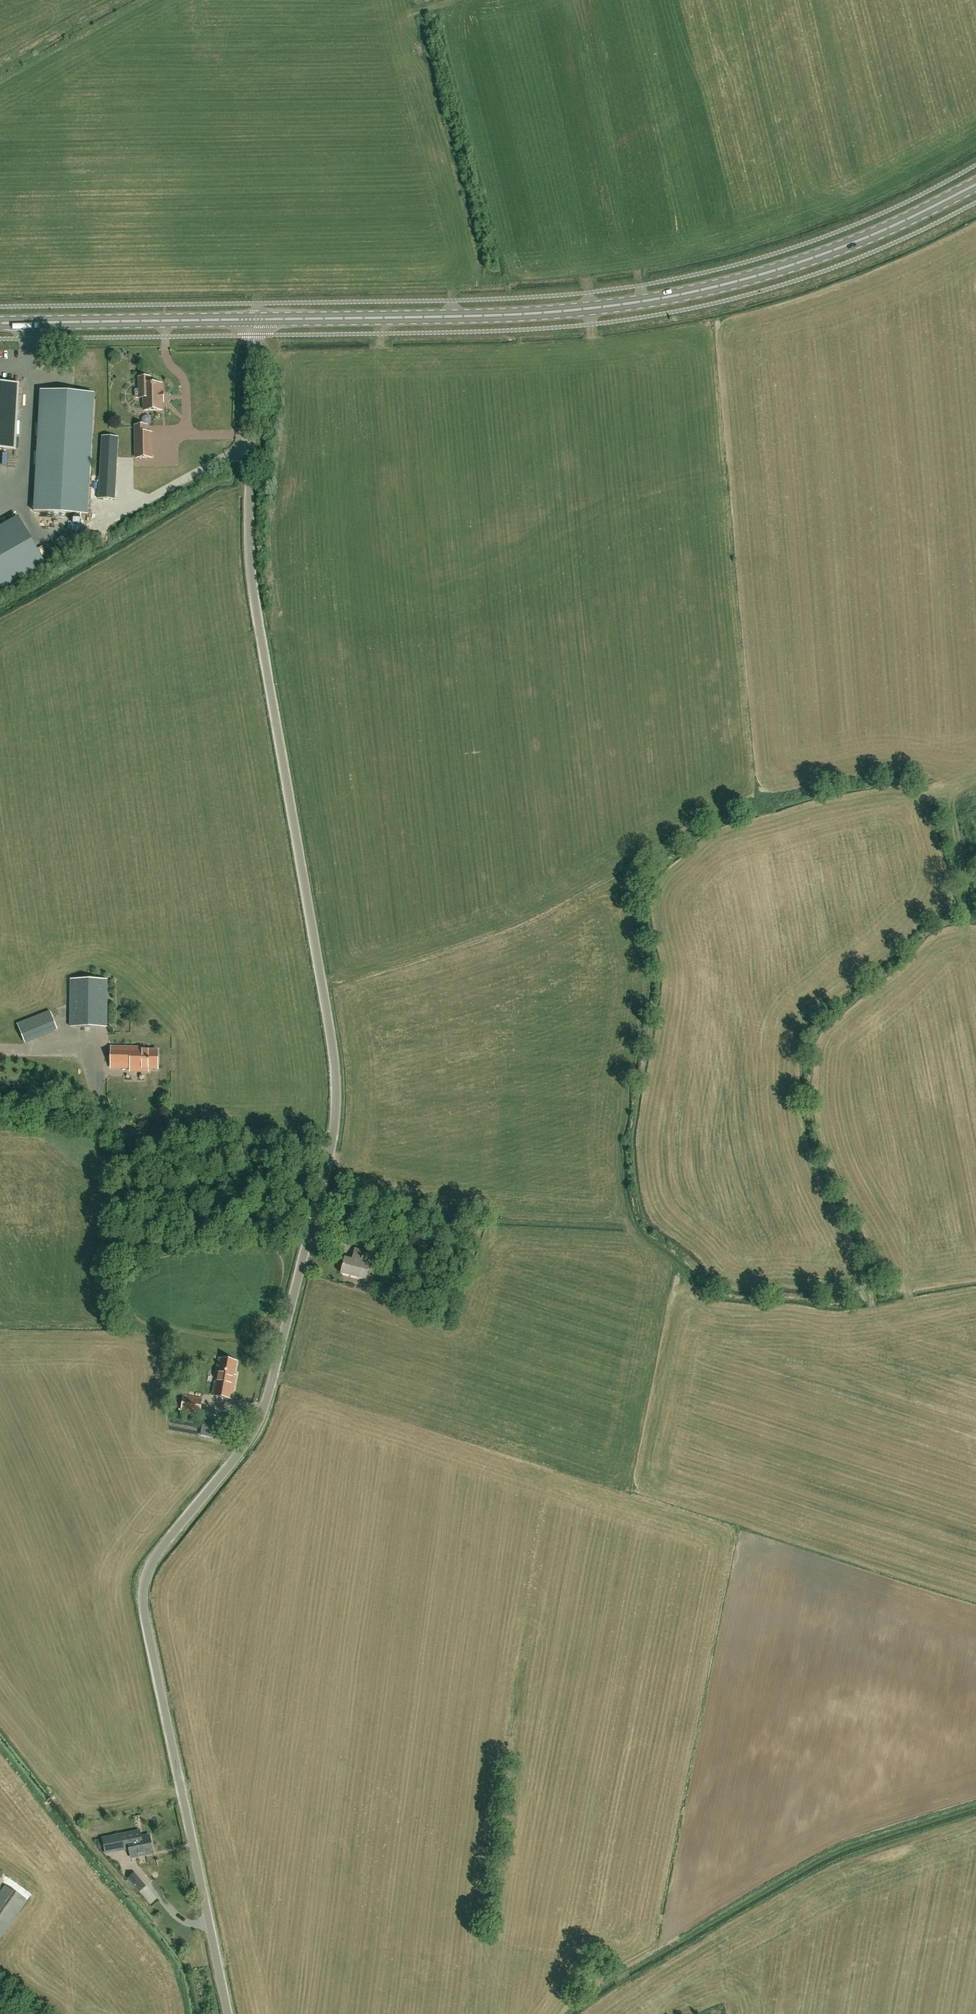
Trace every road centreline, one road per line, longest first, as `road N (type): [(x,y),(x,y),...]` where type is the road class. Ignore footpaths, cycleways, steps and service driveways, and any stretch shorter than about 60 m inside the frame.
road 1 (unclassified): [(227,2013),(149,1615),(149,1575),(266,1417),(339,1106),(252,583),(256,322)]
road 2 (primary): [(256,322),(589,309),(703,289),(829,251),(975,184)]
road 3 (primary): [(0,323),(256,322)]

